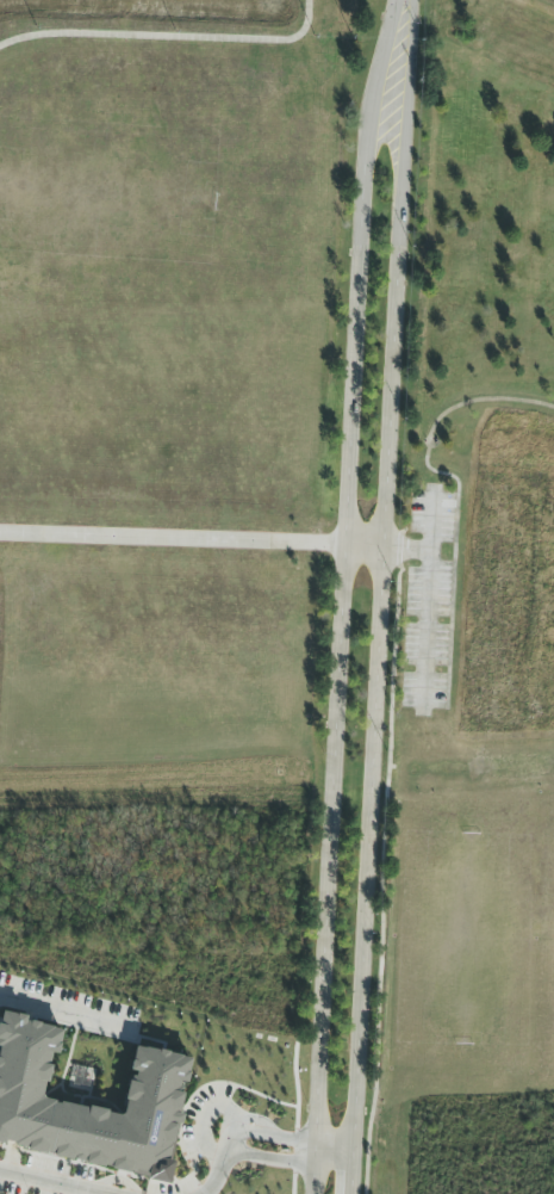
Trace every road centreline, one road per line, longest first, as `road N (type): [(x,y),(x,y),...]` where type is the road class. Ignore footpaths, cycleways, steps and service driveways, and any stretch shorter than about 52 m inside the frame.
road 1 (secondary): [(367,166),(311,1193)]
road 2 (secondary): [(353,1152),(375,658)]
road 3 (secondary): [(381,547),(399,219)]
road 4 (secondary): [(399,219),(407,0)]
road 5 (secondary): [(401,0),(368,123),(367,166)]

